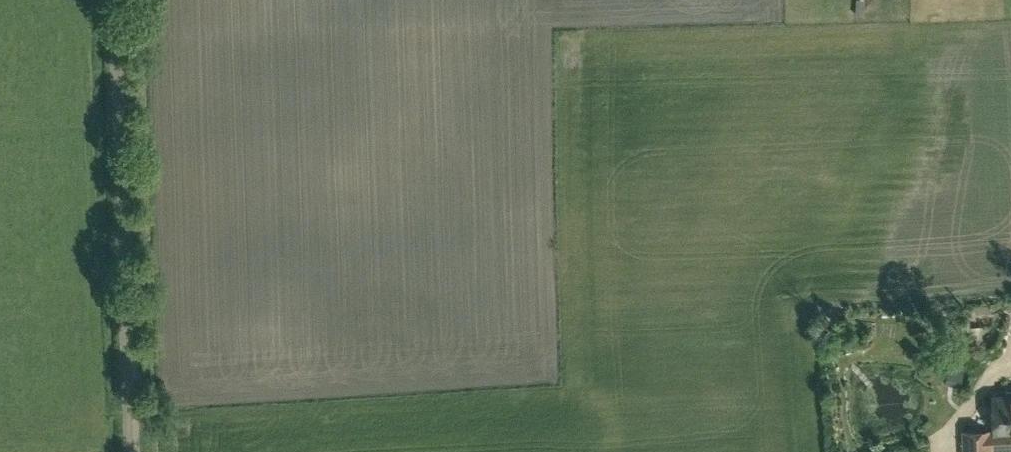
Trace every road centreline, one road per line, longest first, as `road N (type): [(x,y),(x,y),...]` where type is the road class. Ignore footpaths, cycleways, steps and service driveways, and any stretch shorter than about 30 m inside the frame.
road 1 (track): [(117,0),(133,451)]

